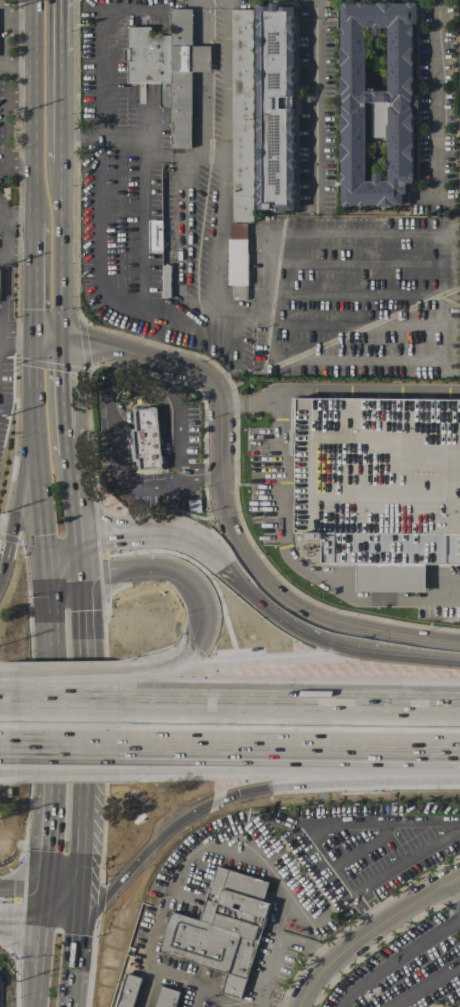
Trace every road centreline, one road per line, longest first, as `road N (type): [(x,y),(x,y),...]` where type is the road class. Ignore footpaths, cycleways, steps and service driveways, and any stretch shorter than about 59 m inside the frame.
road 1 (tertiary): [(33,336),(211,381),(221,402),(222,504),(256,571),(306,615),(459,643)]
road 2 (motorway): [(87,1006),(139,851),(187,808),(232,787),(459,771)]
road 3 (motorway): [(459,708),(118,705)]
road 4 (motorway): [(228,745),(459,747)]
road 5 (primary): [(33,336),(46,562)]
road 6 (primary): [(33,0),(33,222)]
road 7 (tertiary): [(301,1006),(345,952),(459,877)]
road 8 (motorway): [(134,570),(150,564),(184,571),(207,598),(206,645),(171,673)]
road 9 (primary): [(64,340),(62,164)]
road 10 (primary): [(86,723),(80,554)]
road 11 (primary): [(46,562),(49,722)]
road 12 (primary): [(81,881),(86,723)]
road 13 (motorway): [(36,435),(0,579)]
road 14 (motorway): [(214,568),(182,547),(80,554)]
road 15 (primary): [(69,1006),(81,881)]
road 16 (primary): [(49,789),(41,914)]

